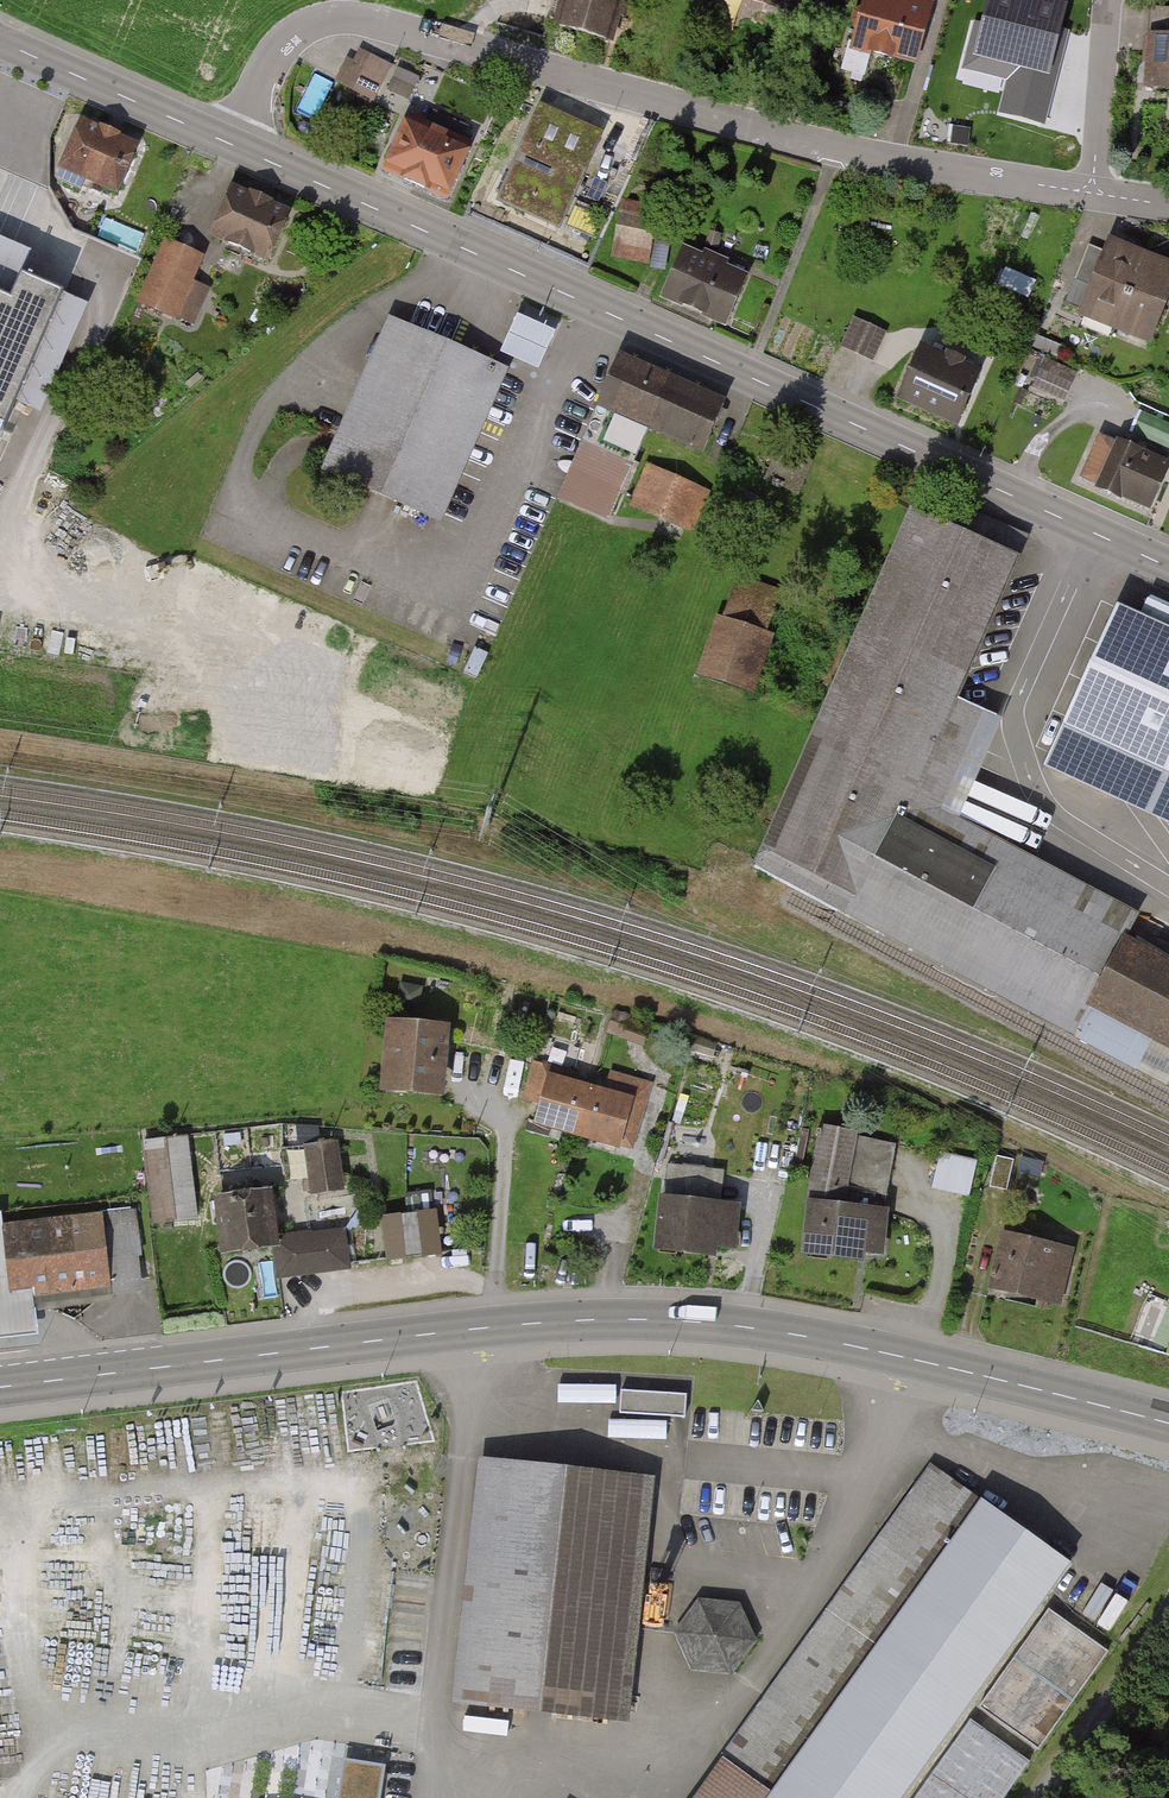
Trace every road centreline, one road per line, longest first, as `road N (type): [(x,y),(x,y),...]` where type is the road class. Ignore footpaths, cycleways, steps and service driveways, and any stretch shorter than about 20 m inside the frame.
road 1 (primary): [(0,1388),(465,1330),(639,1318),(744,1327),(1168,1424)]
road 2 (residential): [(236,146),(291,40),(316,23),(349,18),(835,151),(1168,204)]
road 3 (tertiary): [(236,146),(1168,566)]
road 4 (tertiary): [(0,42),(236,146)]
road 5 (track): [(1038,1797),(1168,1613)]

